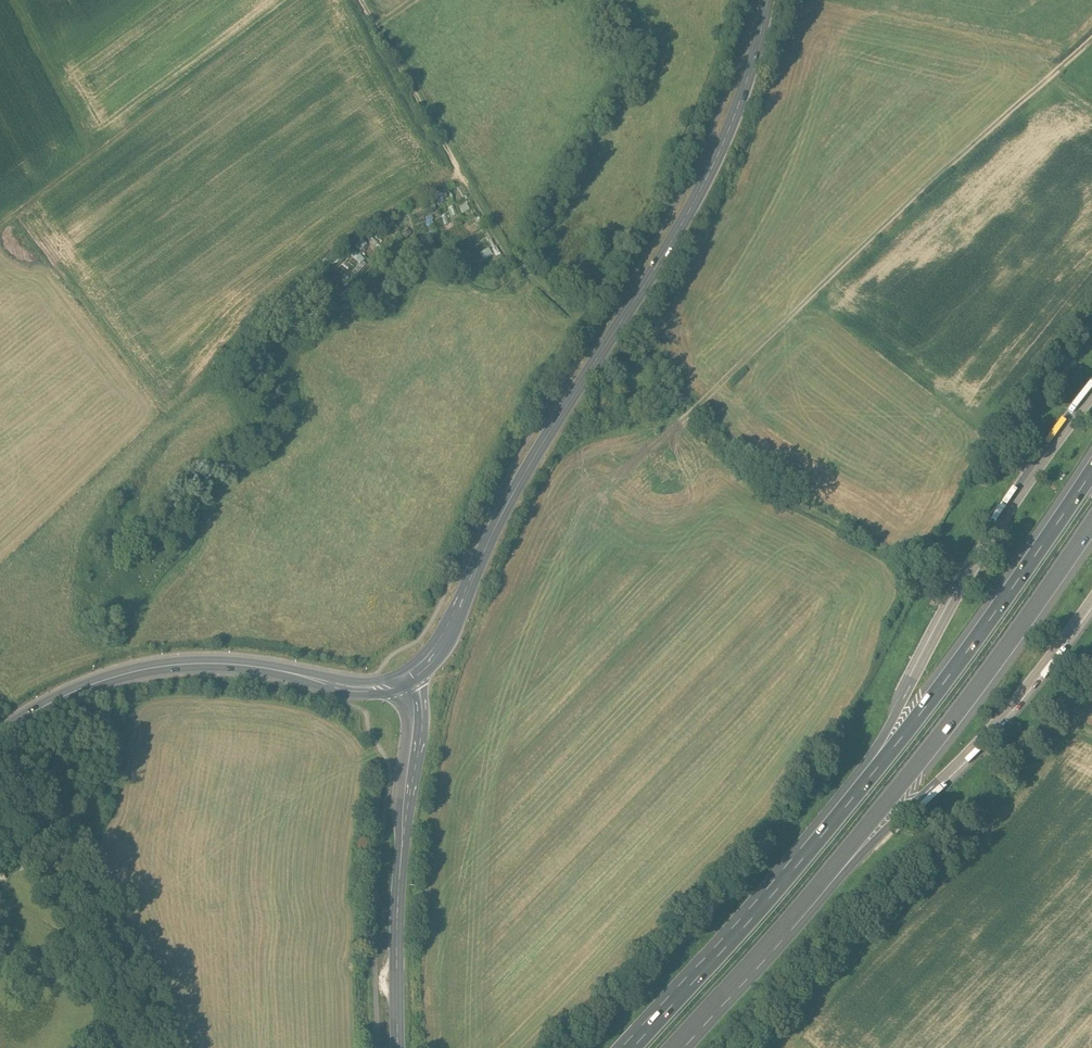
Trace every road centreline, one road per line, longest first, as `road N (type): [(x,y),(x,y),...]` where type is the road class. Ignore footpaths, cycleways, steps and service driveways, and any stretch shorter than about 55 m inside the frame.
road 1 (secondary): [(767,0),(734,119),(705,181),(526,471),(451,629),(408,677)]
road 2 (track): [(588,441),(687,418),(1091,42)]
road 3 (motorway): [(813,889),(1091,525)]
road 4 (motorway): [(1091,472),(835,819)]
road 5 (secondary): [(0,734),(74,691),(154,668),(249,666),(350,689),(408,677)]
road 6 (track): [(0,226),(299,0)]
road 7 (tertiary): [(408,677),(418,706),(398,893),(398,1047)]
road 8 (track): [(378,25),(516,263),(585,326)]
road 9 (motorway): [(835,819),(630,1047)]
road 10 (motorway): [(668,1047),(813,889)]
road 11 (track): [(14,0),(97,155)]
road 12 (motorway): [(813,889),(923,793)]
road 13 (motorway): [(897,708),(835,819)]

